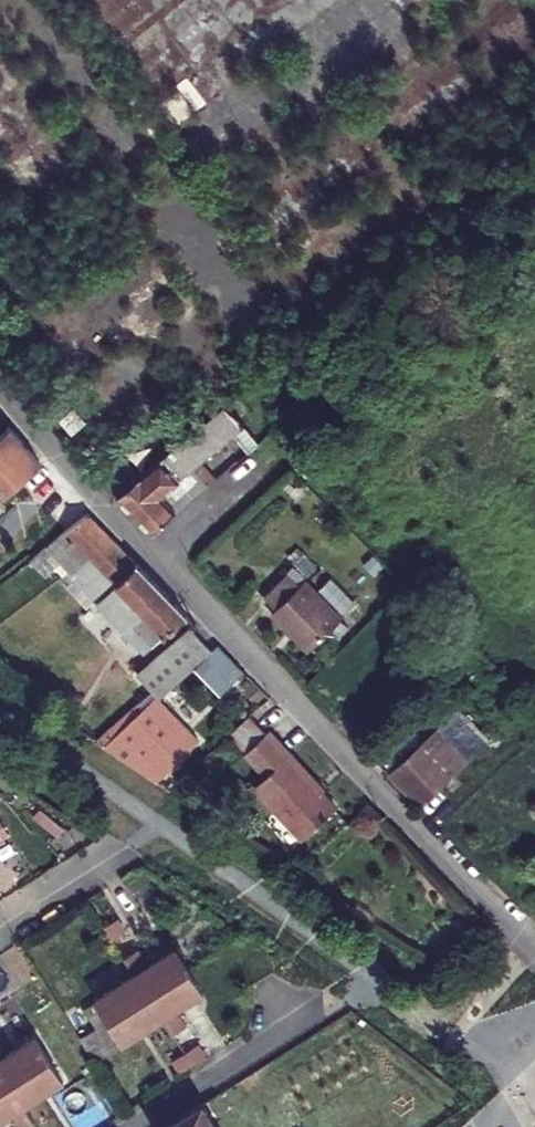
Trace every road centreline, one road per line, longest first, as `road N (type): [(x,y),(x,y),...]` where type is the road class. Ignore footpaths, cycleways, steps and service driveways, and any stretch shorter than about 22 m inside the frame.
road 1 (residential): [(0,392),(534,952)]
road 2 (residential): [(136,1126),(325,1006)]
road 3 (residential): [(0,931),(169,826)]

